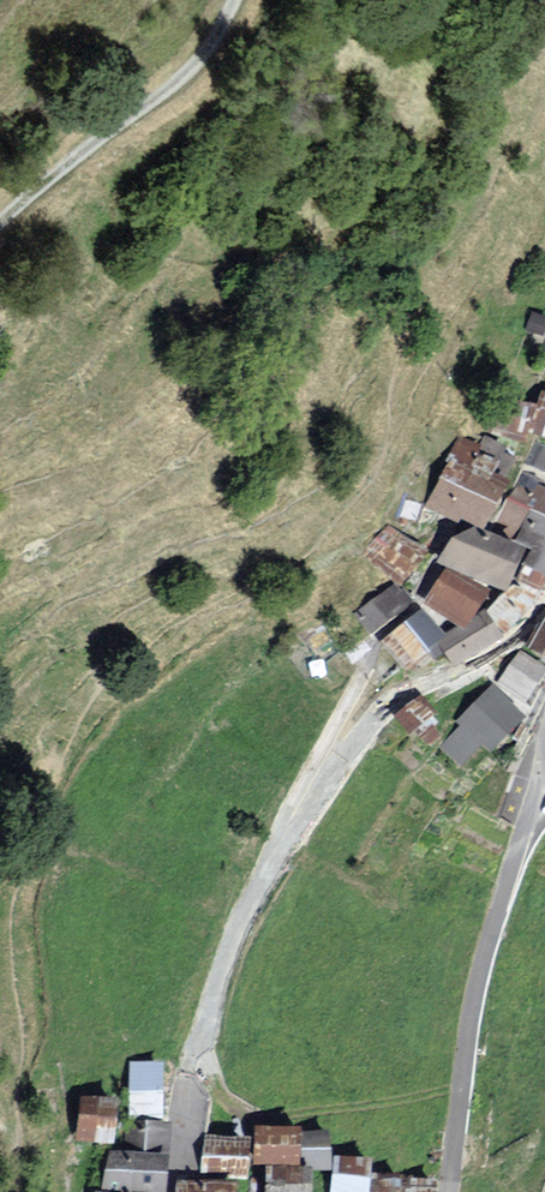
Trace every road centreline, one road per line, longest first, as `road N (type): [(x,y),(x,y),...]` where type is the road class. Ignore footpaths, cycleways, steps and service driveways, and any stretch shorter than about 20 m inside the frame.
road 1 (residential): [(447,1191),(476,989),(543,768)]
road 2 (residential): [(544,612),(524,645),(471,680),(416,694),(390,713),(280,850)]
road 3 (residential): [(280,850),(230,955),(191,1064),(169,1191)]
road 4 (track): [(0,237),(74,166),(216,64),(240,0)]
road 5 (residential): [(375,648),(279,825),(280,850)]

